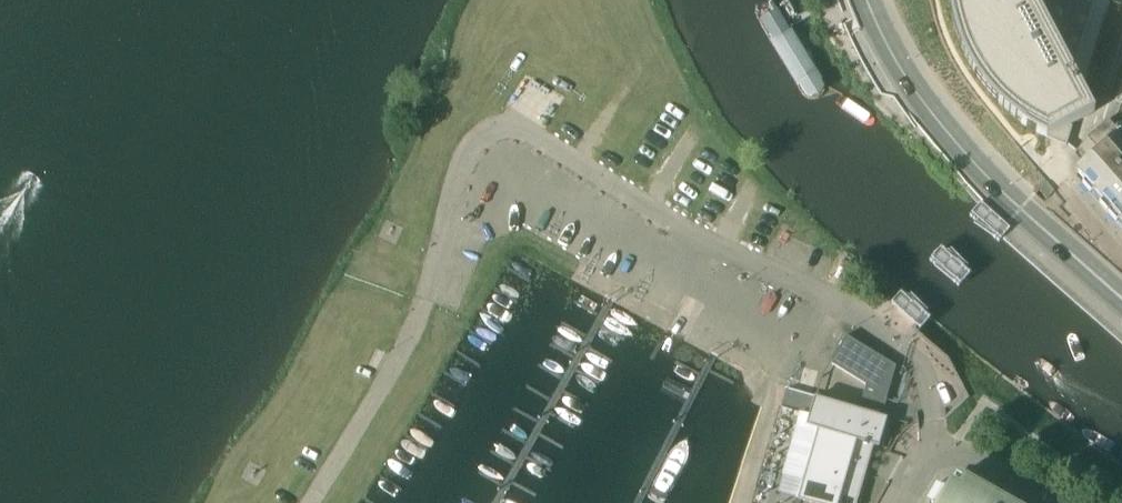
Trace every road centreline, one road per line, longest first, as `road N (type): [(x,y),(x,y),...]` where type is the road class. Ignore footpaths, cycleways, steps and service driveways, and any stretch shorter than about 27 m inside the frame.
road 1 (secondary): [(866,0),(933,120),(1121,299)]
road 2 (residential): [(814,300),(872,324),(907,352),(930,385),(931,428),(941,447)]
road 3 (residential): [(941,447),(1055,502)]

